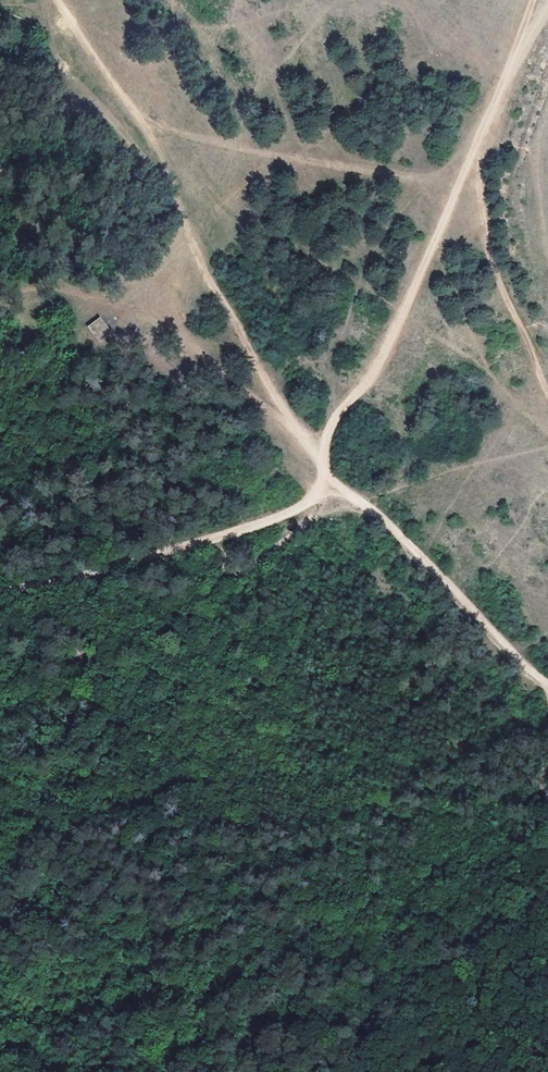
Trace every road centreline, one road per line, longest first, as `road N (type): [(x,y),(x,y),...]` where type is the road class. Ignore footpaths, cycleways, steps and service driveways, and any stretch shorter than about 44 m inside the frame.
road 1 (track): [(324,478),(206,273),(126,102),(58,0)]
road 2 (track): [(460,179),(332,168),(162,126),(126,102),(0,116)]
road 3 (track): [(511,66),(378,364),(314,450)]
road 4 (track): [(0,592),(249,526),(307,504),(324,478)]
road 5 (track): [(324,478),(395,529),(547,682)]
road 6 (track): [(487,118),(490,252),(547,393)]

